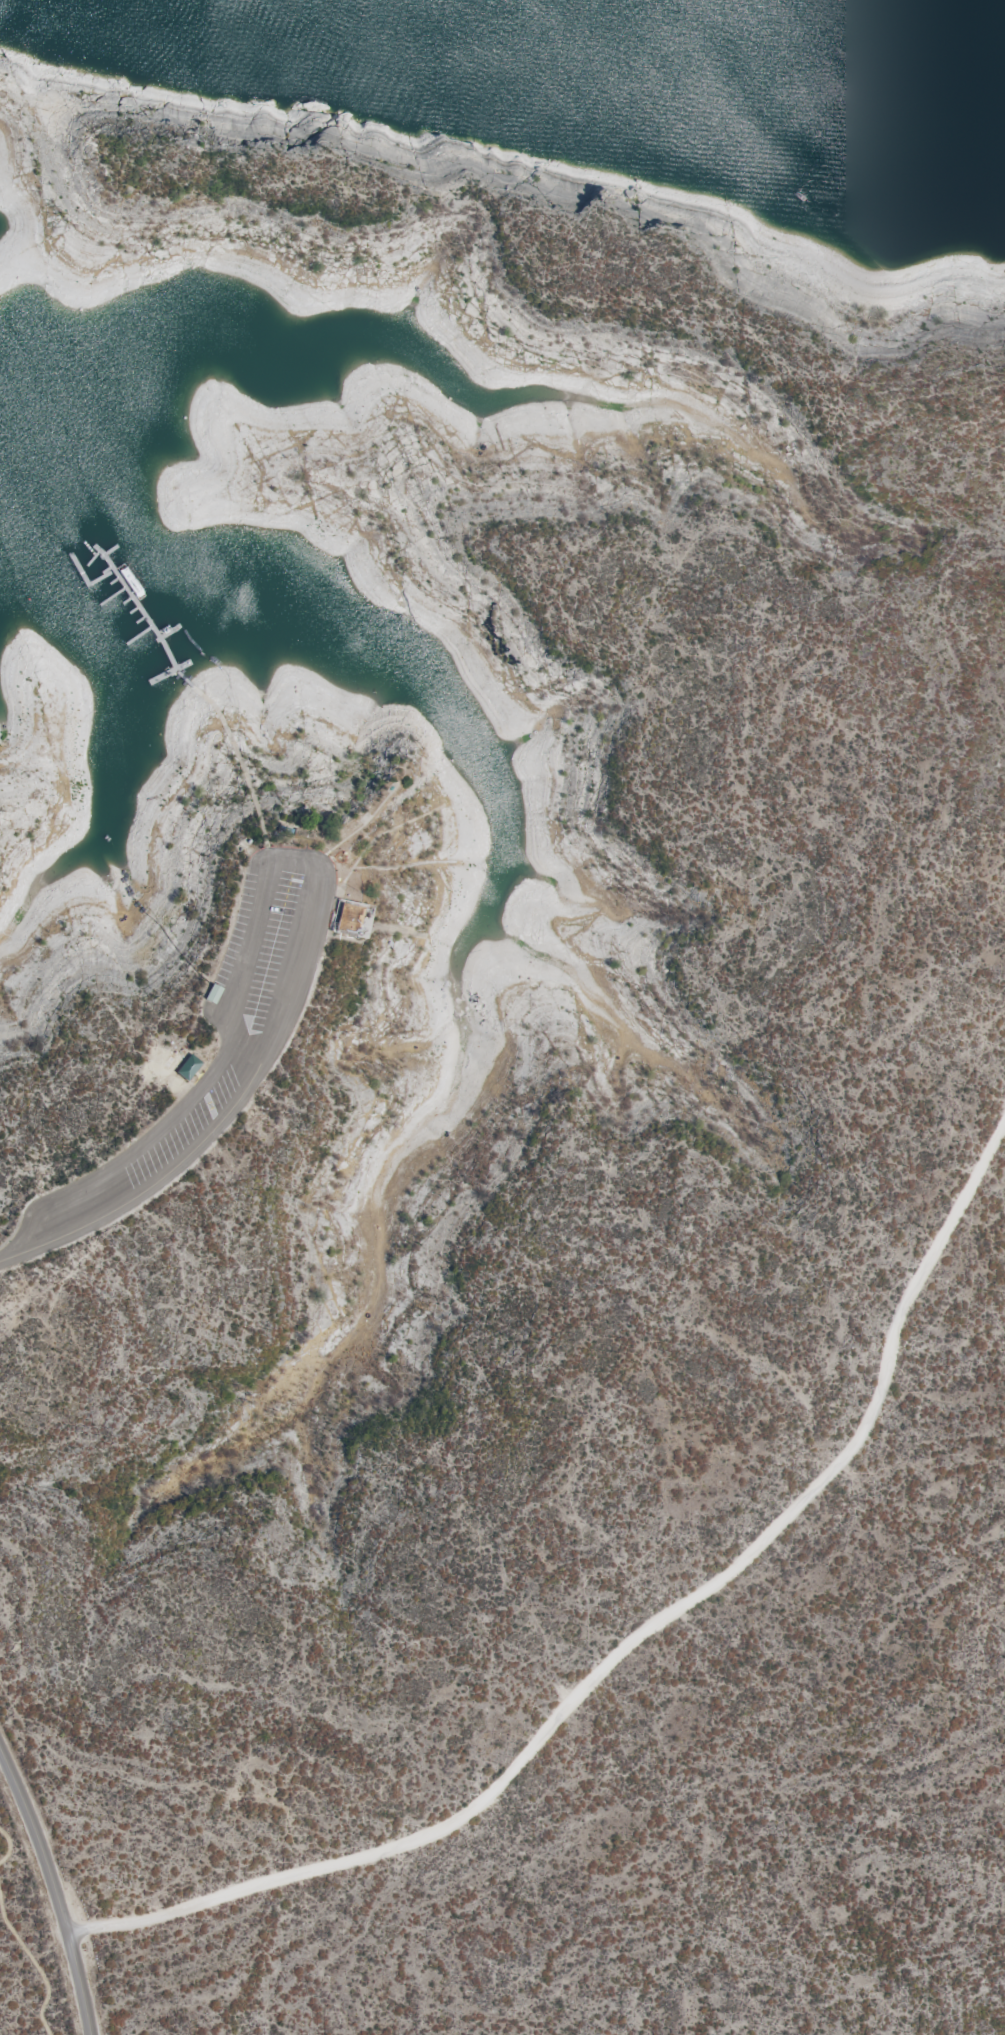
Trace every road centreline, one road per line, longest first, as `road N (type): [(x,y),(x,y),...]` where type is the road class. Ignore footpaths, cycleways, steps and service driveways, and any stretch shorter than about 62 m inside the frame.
road 1 (residential): [(18,1254),(139,1196),(227,1114),(259,1067),(303,972),(323,898),(314,865),(289,857),(269,869),(239,975),(230,1054),(143,1150),(46,1211),(18,1254)]
road 2 (residential): [(0,1747),(55,1885),(92,2034)]

